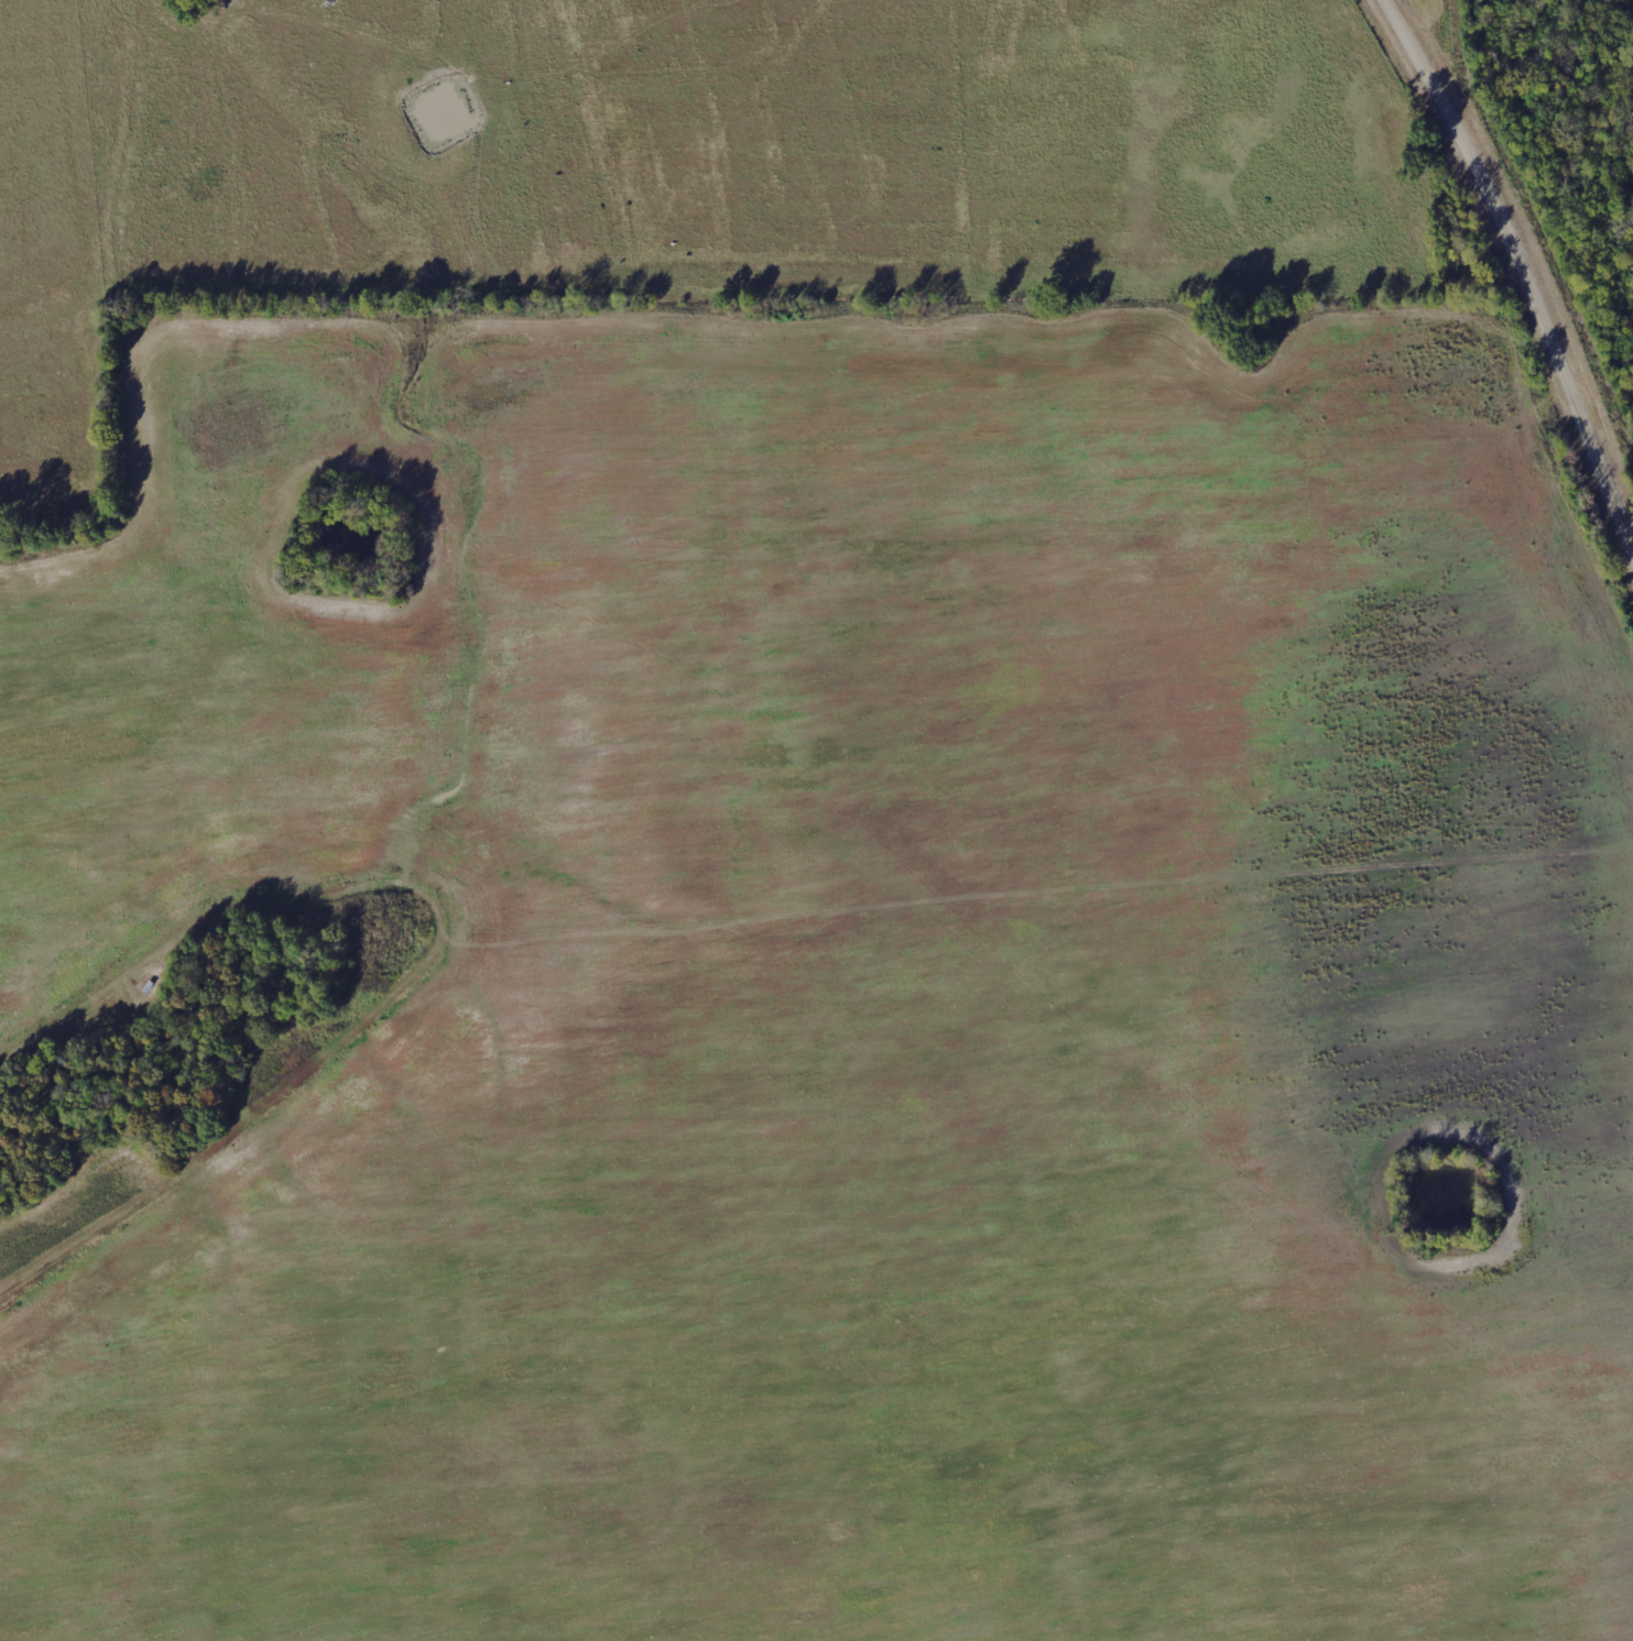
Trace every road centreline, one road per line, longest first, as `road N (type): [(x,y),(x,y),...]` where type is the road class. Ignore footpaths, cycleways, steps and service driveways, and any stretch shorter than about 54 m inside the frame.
road 1 (residential): [(1499,205),(1434,248),(1350,273),(603,270),(536,291)]
road 2 (secondary): [(1632,523),(1502,210),(1387,0)]
road 3 (residential): [(1436,88),(1514,43),(1543,0)]

